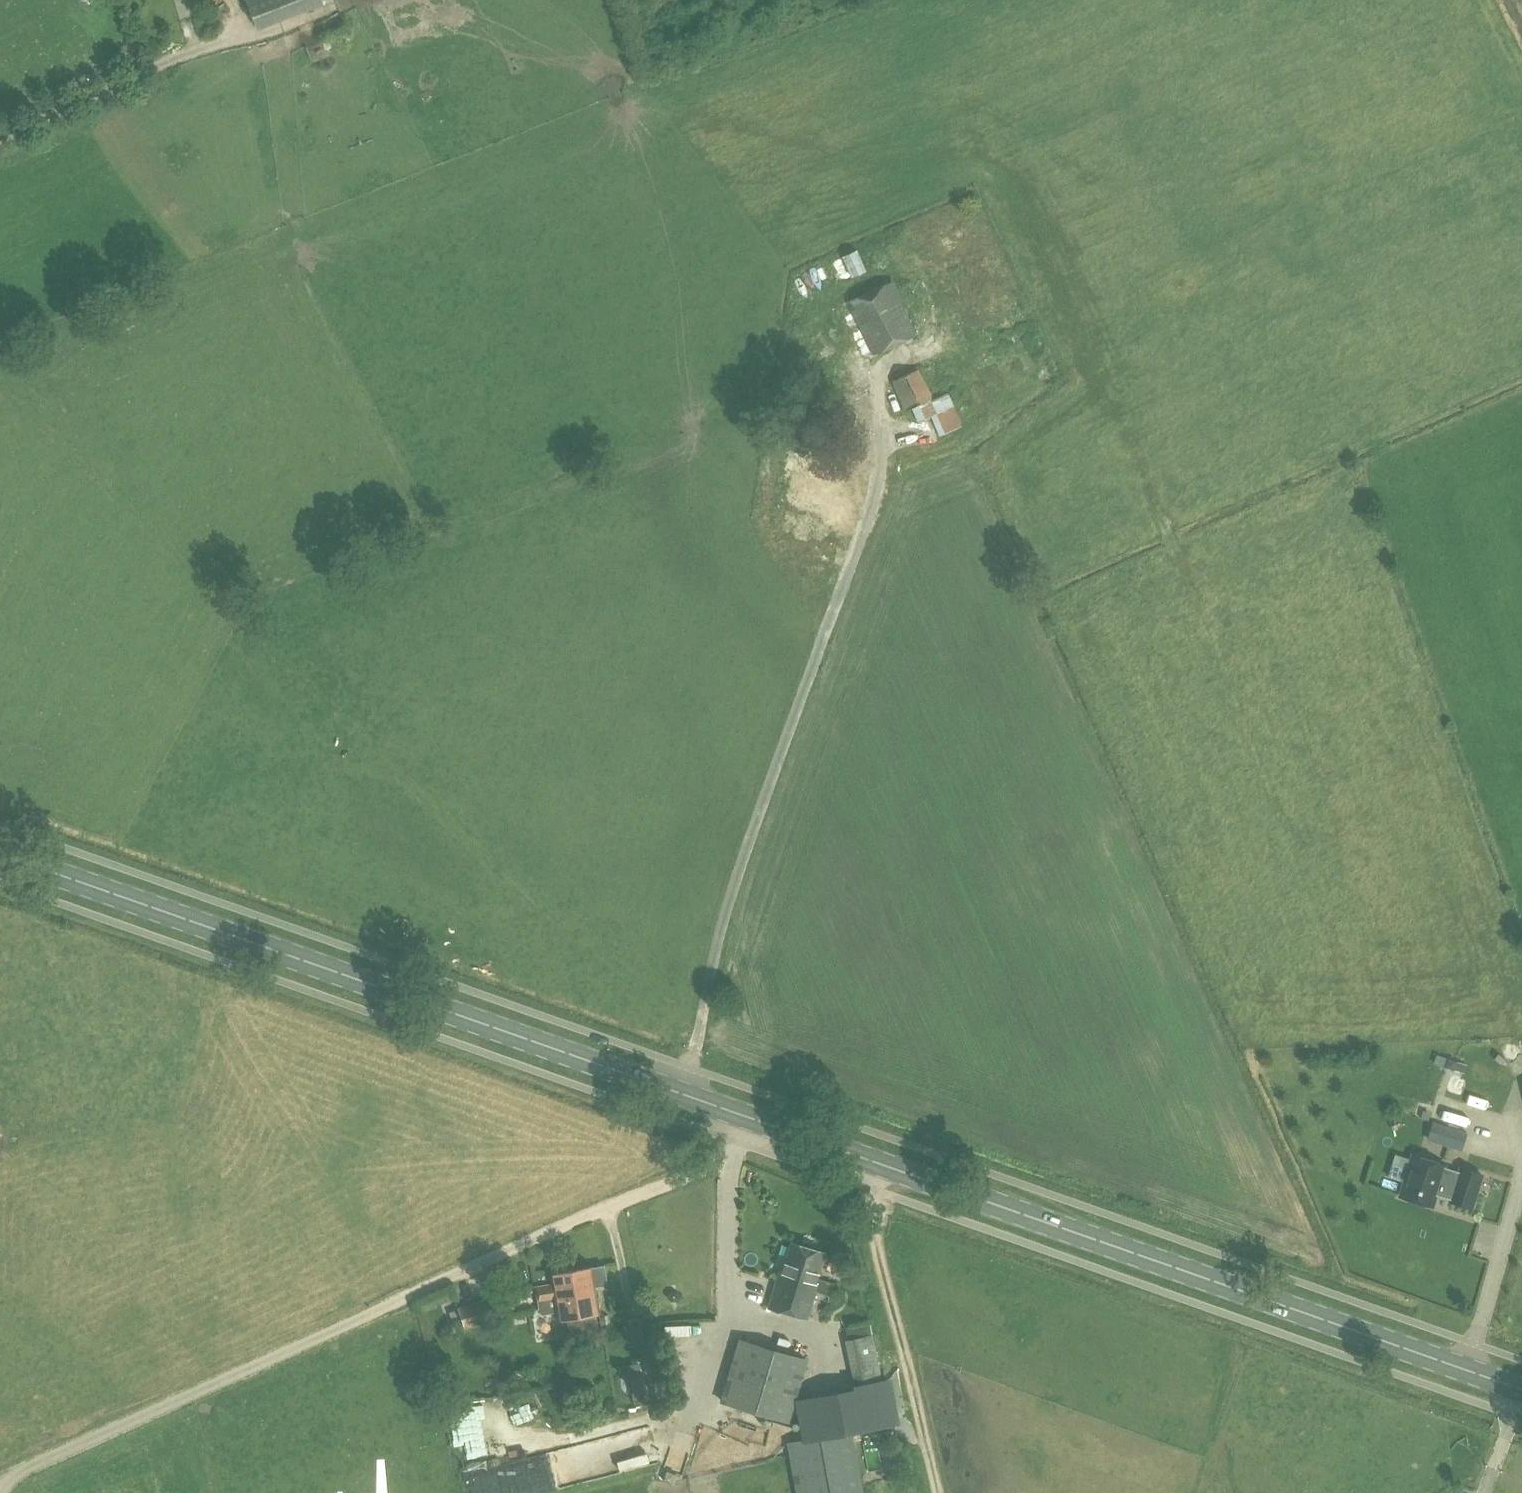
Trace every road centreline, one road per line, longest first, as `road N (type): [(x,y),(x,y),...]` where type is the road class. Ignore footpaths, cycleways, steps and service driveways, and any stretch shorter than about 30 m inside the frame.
road 1 (primary): [(1521,1390),(0,853)]

